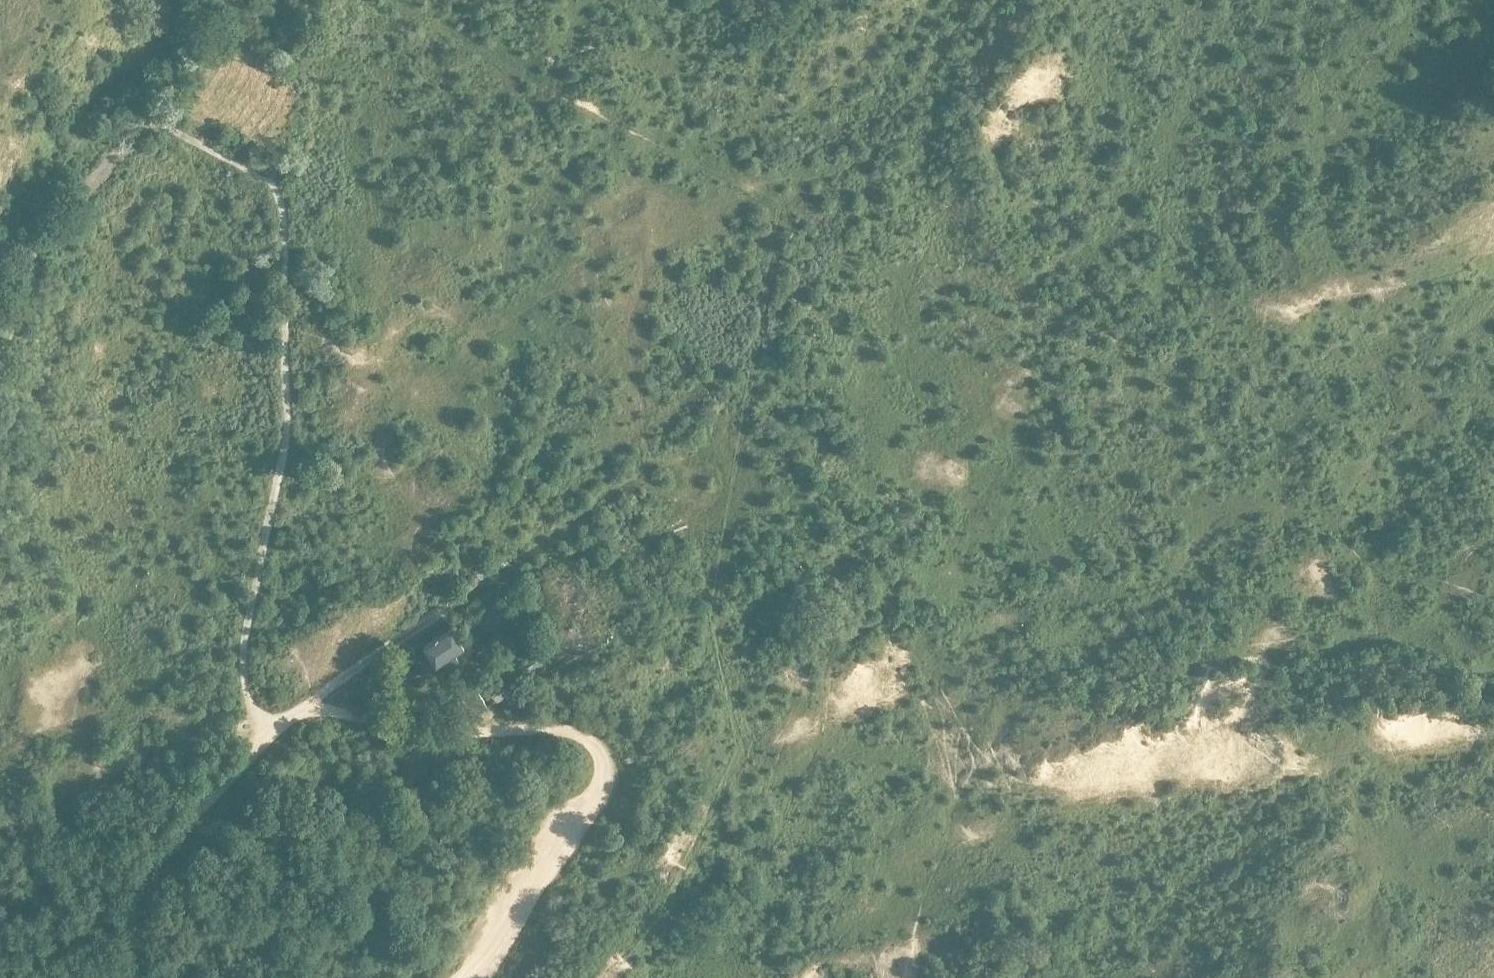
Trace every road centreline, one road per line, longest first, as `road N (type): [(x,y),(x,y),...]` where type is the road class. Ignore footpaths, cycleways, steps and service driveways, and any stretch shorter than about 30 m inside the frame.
road 1 (track): [(662,492),(627,481),(437,615)]
road 2 (track): [(627,481),(649,456),(695,464),(703,486),(684,501),(662,492)]

